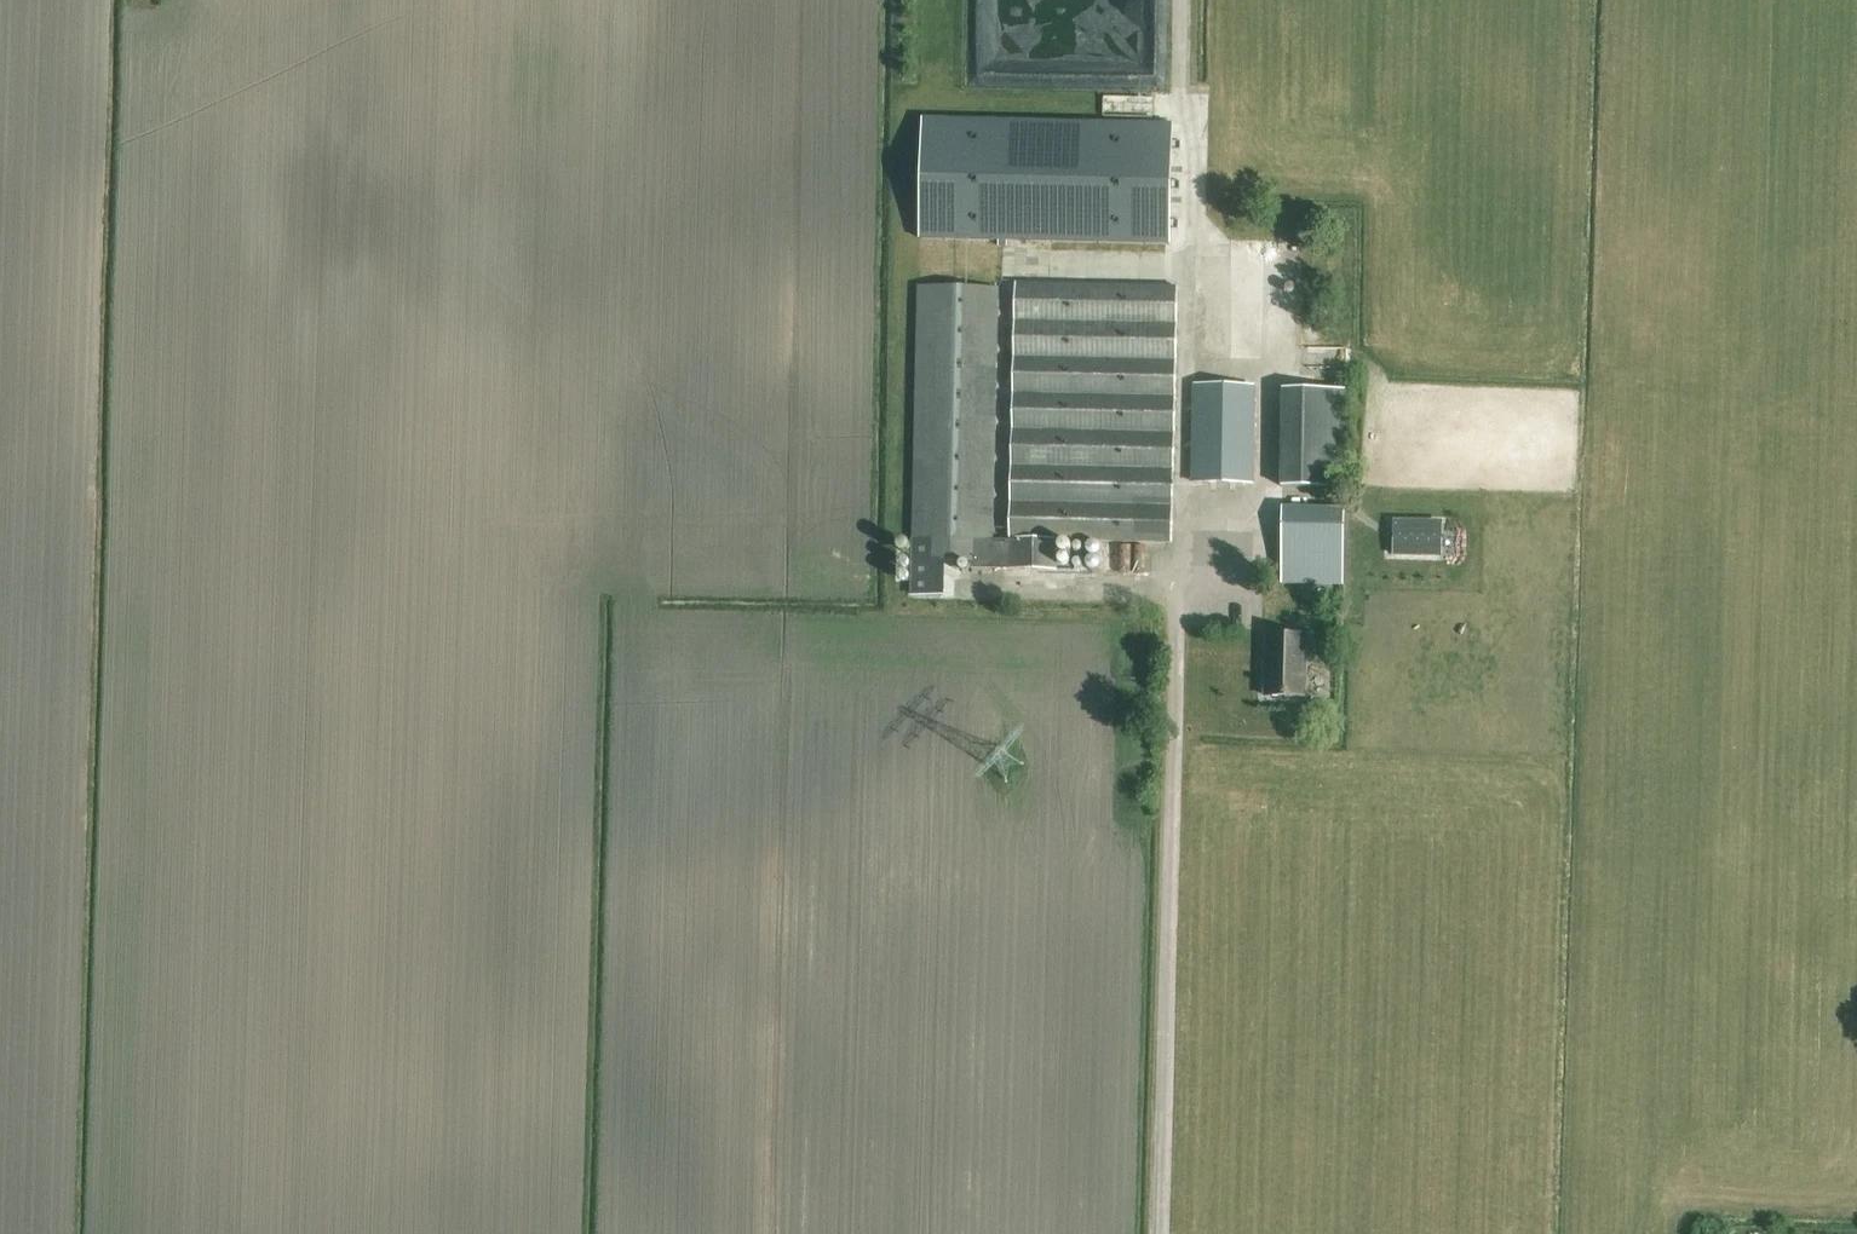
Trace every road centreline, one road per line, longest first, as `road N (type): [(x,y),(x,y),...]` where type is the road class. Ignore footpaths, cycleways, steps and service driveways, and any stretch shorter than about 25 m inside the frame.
road 1 (unclassified): [(1155,1233),(1175,579)]

